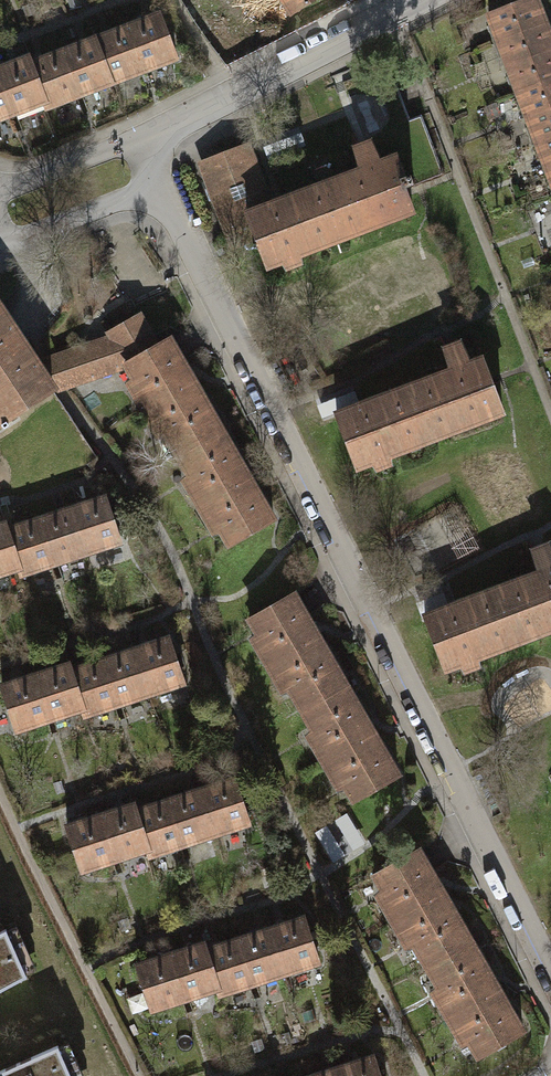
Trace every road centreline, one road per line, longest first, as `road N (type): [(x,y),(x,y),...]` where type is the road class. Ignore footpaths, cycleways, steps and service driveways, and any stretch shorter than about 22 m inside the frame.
road 1 (residential): [(152,189),(194,271),(229,313),(550,976)]
road 2 (residential): [(419,0),(132,139)]
road 3 (residential): [(0,242),(152,189)]
road 4 (residential): [(132,139),(0,185)]

